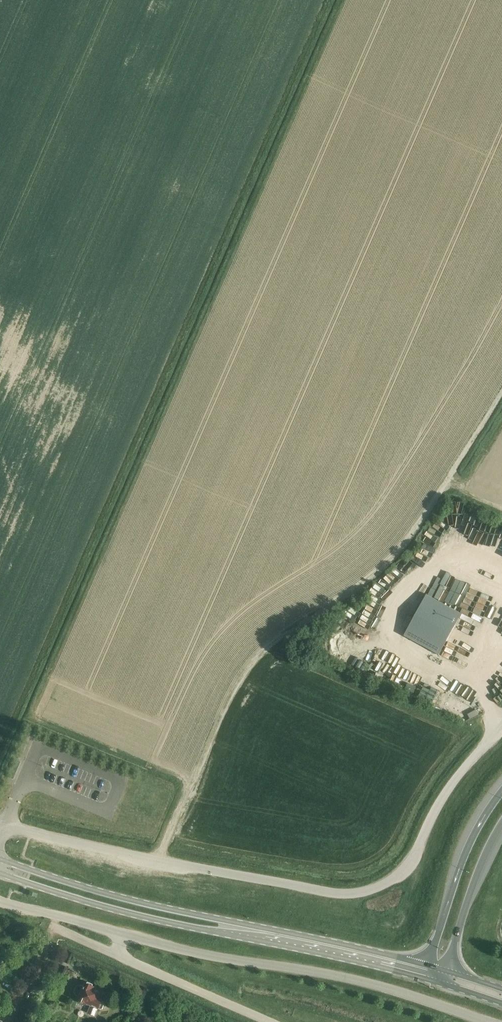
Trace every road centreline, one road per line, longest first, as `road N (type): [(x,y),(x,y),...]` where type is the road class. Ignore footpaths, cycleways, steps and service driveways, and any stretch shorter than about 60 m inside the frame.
road 1 (unclassified): [(0,826),(345,896),(406,869),(446,792),(501,724)]
road 2 (track): [(501,396),(383,568),(252,662),(158,860)]
road 3 (secondary): [(0,868),(114,910),(434,981)]
road 4 (secondary): [(428,965),(0,866)]
road 5 (unclassified): [(494,1021),(376,984),(123,937)]
road 6 (motorway): [(501,794),(471,840),(428,965)]
road 7 (unclassified): [(268,1021),(115,955)]
road 8 (motorway): [(447,971),(501,827)]
road 9 (unclassified): [(123,937),(0,900)]

